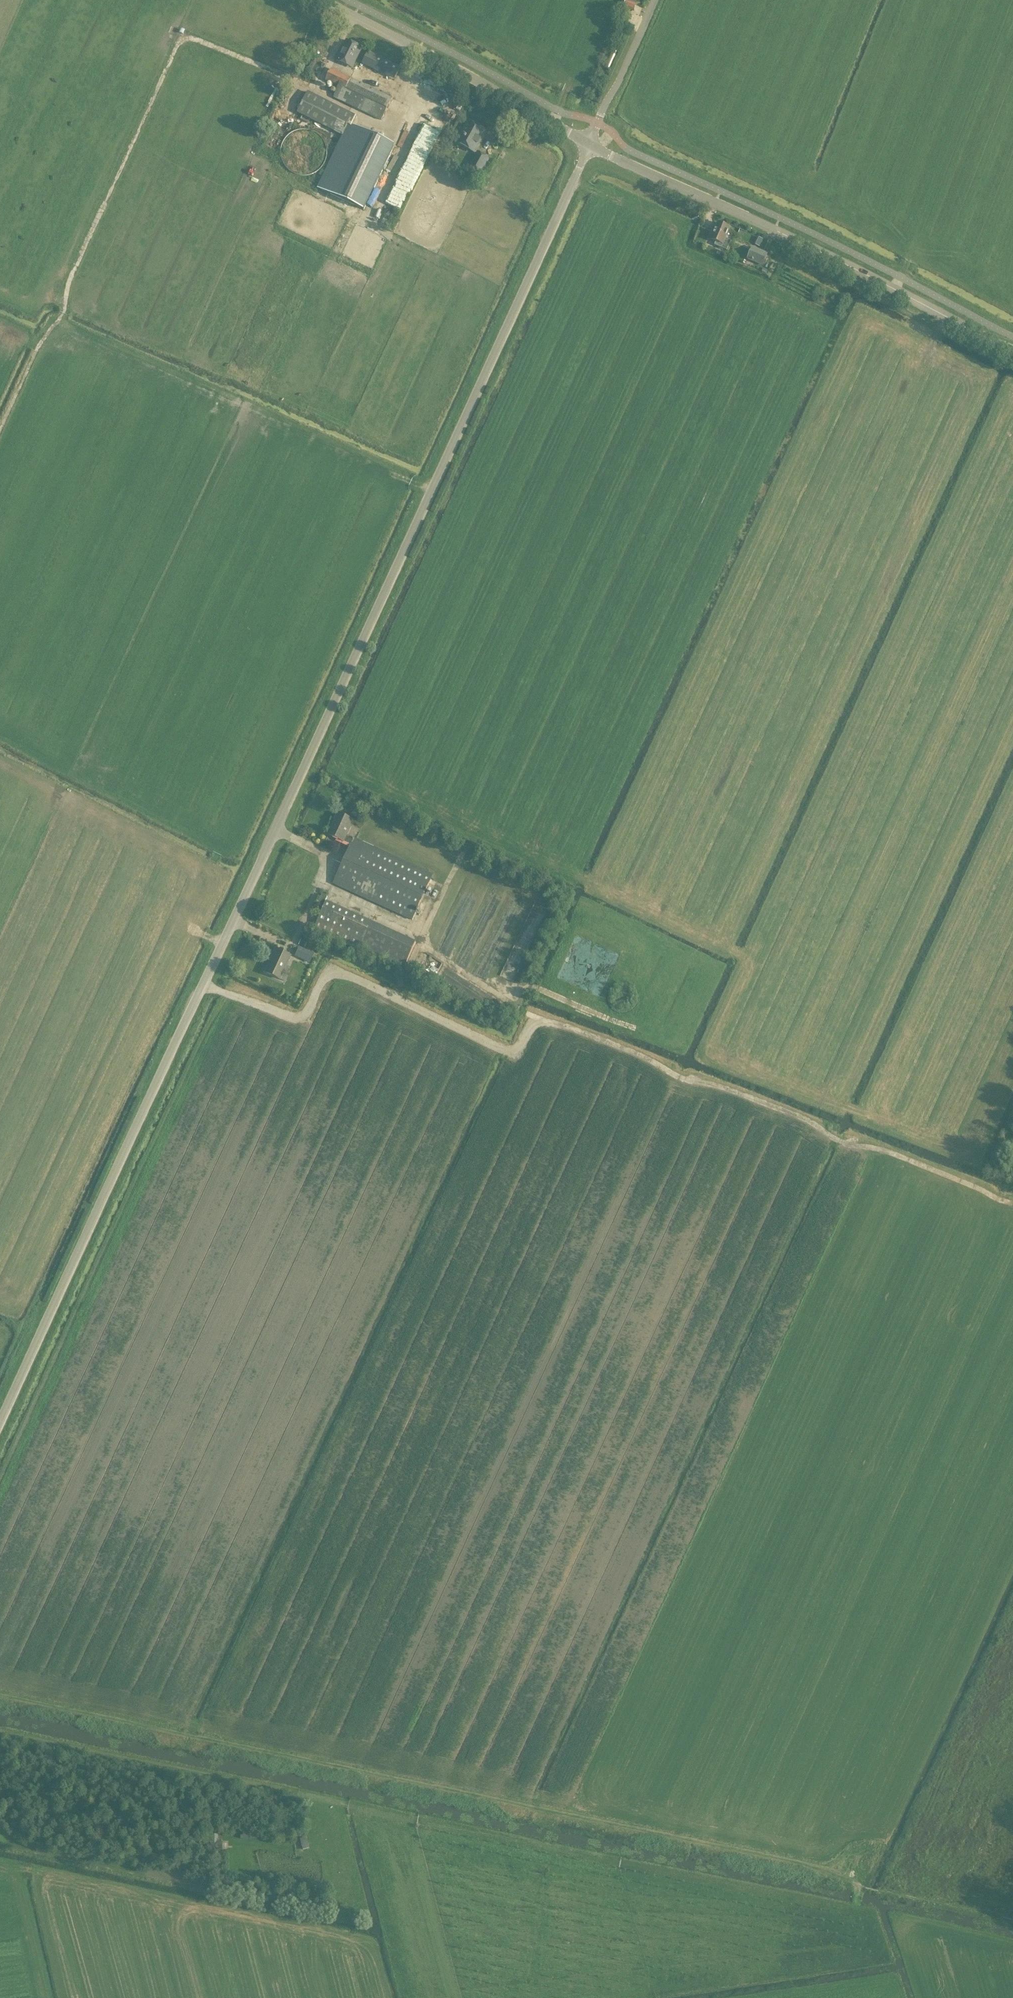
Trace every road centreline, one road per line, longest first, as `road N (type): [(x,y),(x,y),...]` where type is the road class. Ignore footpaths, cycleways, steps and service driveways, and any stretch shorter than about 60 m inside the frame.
road 1 (unclassified): [(0,1421),(590,145)]
road 2 (unclassified): [(1012,351),(590,145)]
road 3 (track): [(358,1804),(0,1731)]
road 4 (unclassified): [(590,145),(320,0)]
road 5 (unclassified): [(590,145),(655,0)]

